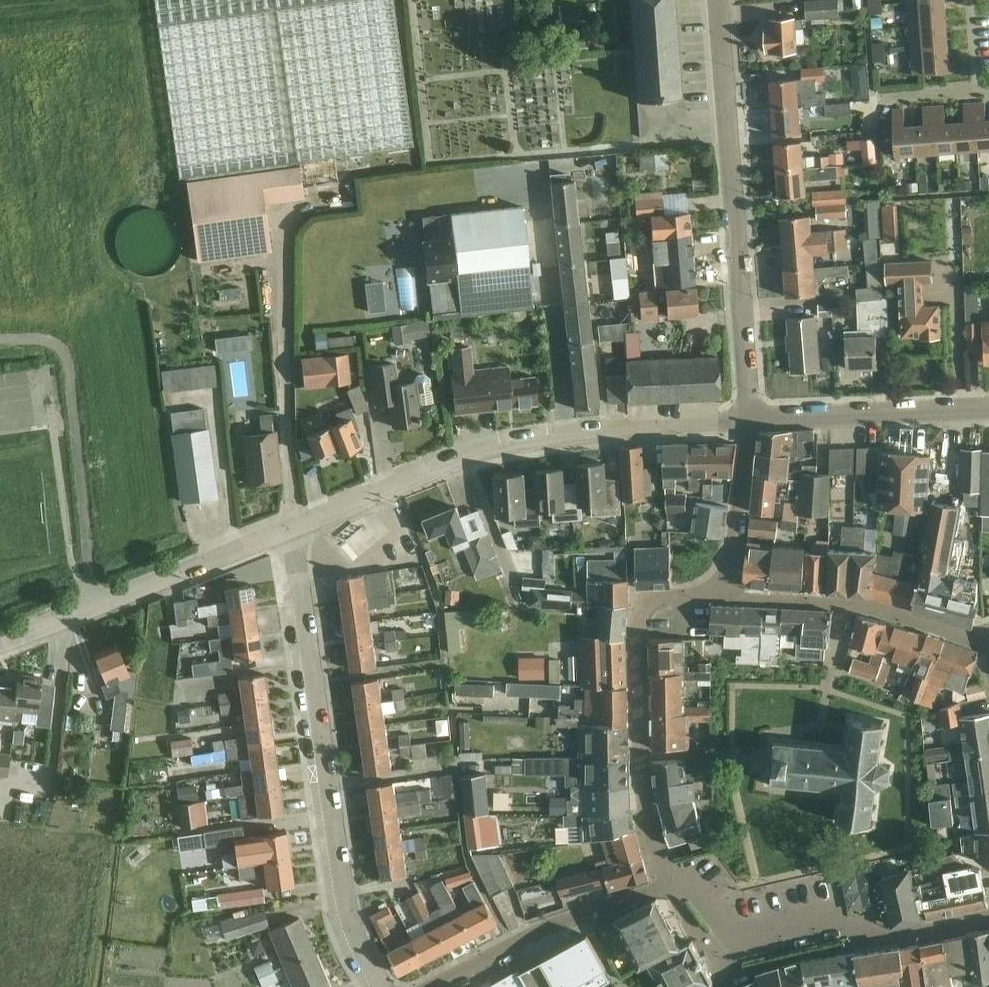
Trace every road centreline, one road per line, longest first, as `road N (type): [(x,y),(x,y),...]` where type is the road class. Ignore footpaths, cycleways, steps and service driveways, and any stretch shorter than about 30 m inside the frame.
road 1 (residential): [(750,420),(567,435),(465,457),(288,529)]
road 2 (residential): [(381,986),(347,906),(288,529)]
road 3 (residential): [(750,420),(719,0)]
road 4 (residential): [(673,883),(645,803),(639,616),(657,597),(725,595)]
road 5 (residential): [(988,915),(738,960),(717,949),(673,883)]
road 6 (residential): [(288,529),(0,643)]
road 7 (residential): [(725,595),(868,606),(983,639)]
road 8 (residential): [(673,883),(539,934),(437,986)]
road 9 (residential): [(750,420),(988,410)]
road 10 (residential): [(725,595),(750,420)]

